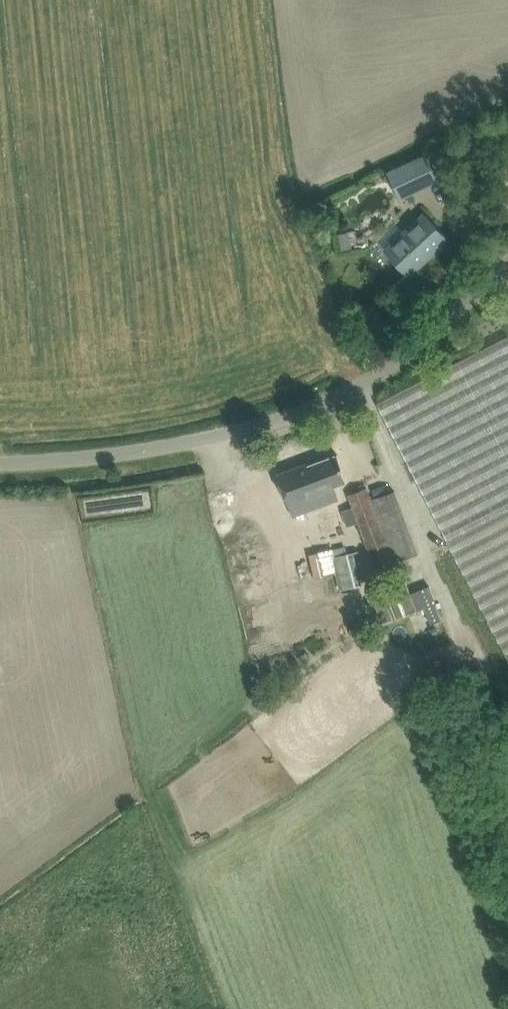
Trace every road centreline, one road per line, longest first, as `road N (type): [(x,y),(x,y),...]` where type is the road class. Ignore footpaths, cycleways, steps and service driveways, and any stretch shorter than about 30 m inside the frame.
road 1 (unclassified): [(0,469),(127,459),(249,434),(352,395),(439,338),(507,265)]

